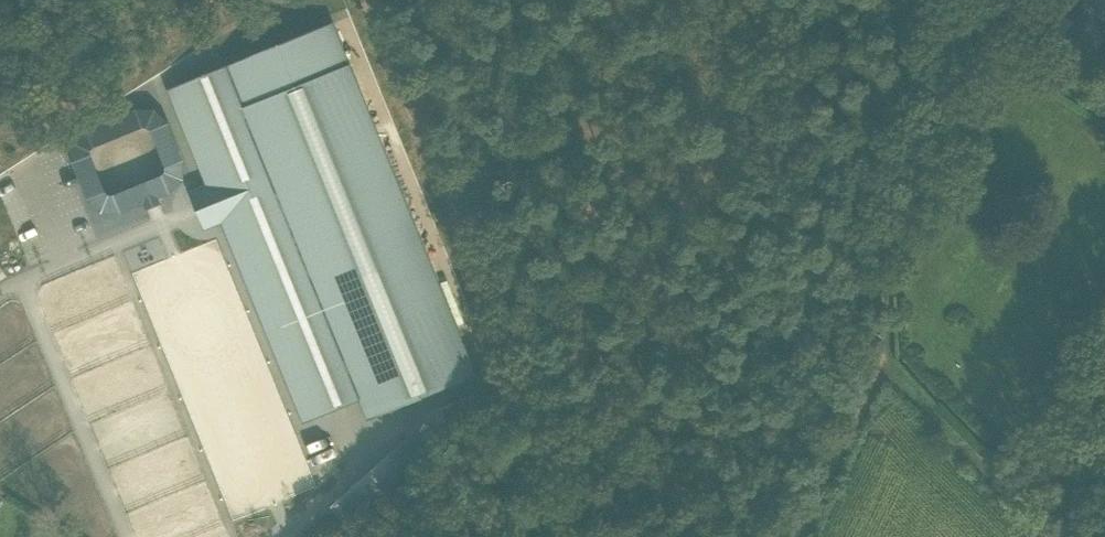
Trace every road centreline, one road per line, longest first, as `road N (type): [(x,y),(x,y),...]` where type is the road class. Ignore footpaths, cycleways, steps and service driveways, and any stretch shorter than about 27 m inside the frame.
road 1 (track): [(1051,536),(876,360)]

